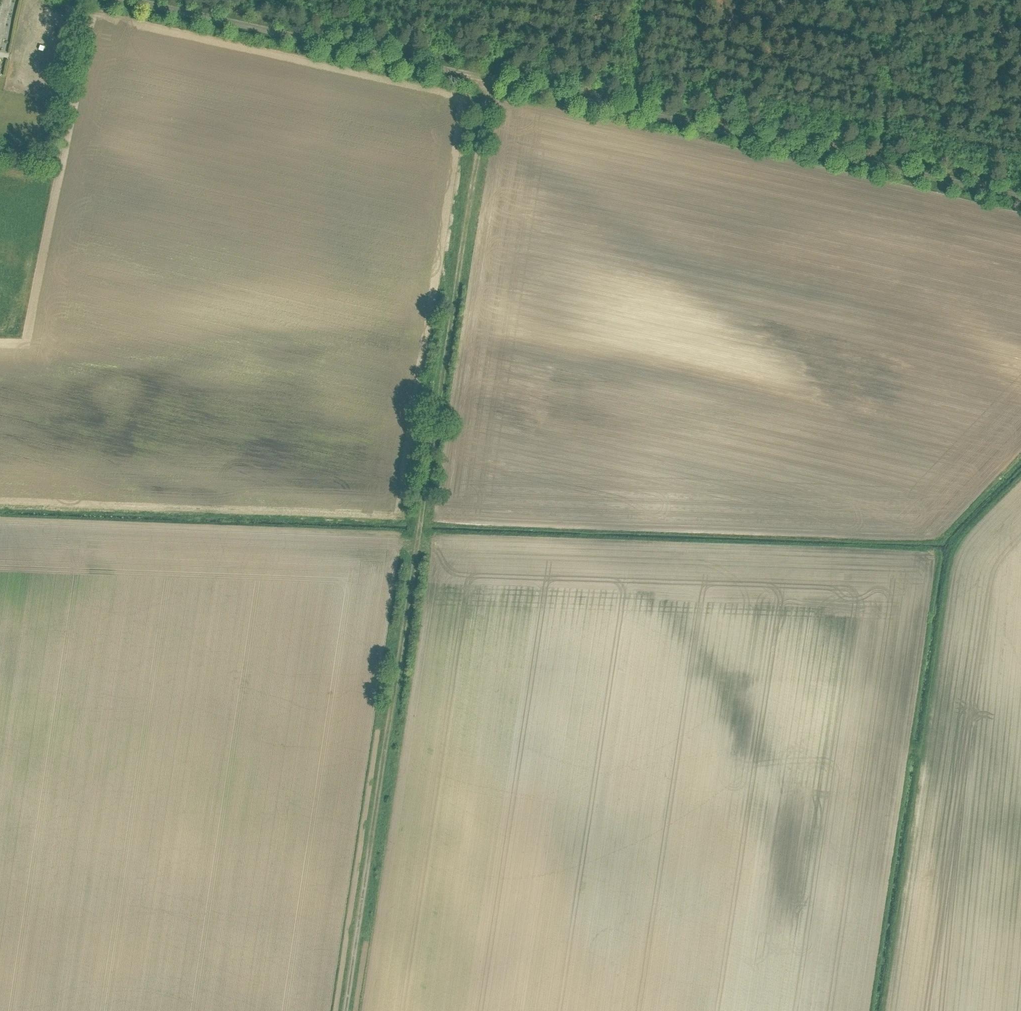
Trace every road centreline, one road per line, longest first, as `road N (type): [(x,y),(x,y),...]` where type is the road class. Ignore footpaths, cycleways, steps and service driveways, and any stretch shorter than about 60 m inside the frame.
road 1 (track): [(345,1010),(491,77)]
road 2 (unclassified): [(140,0),(1020,199)]

